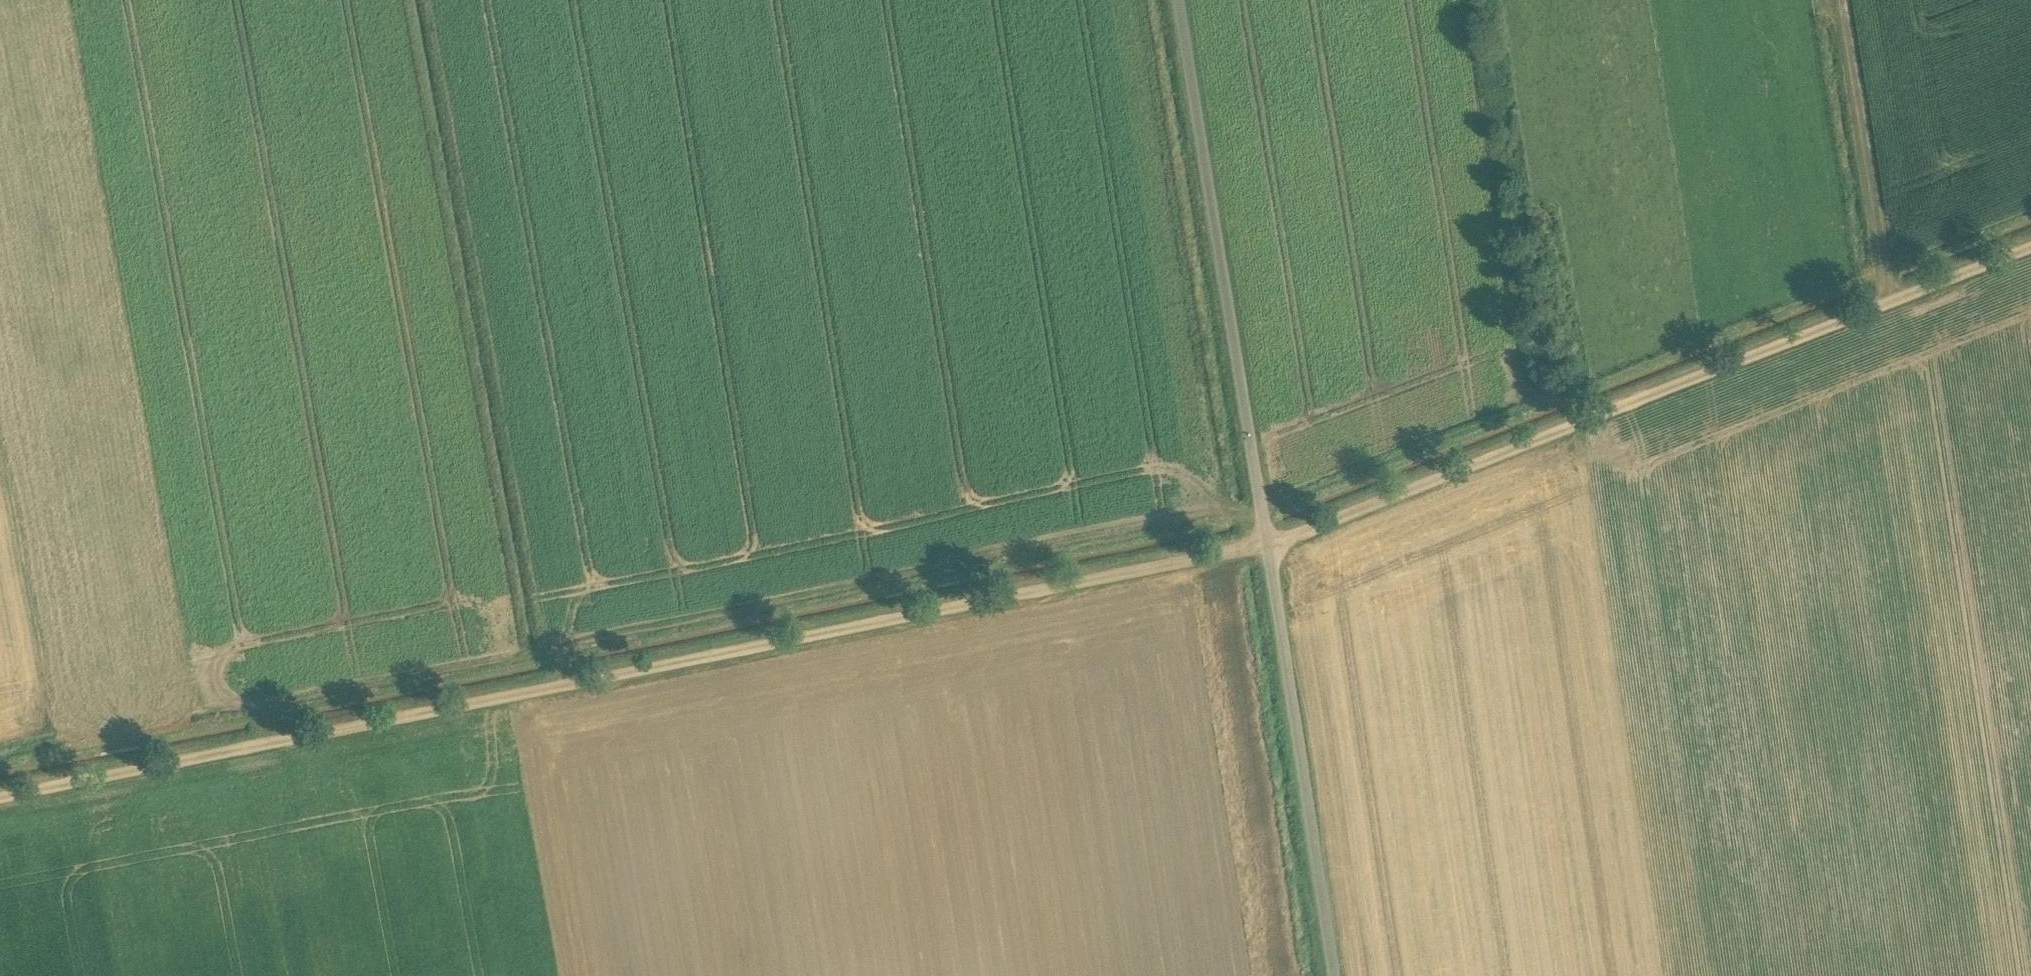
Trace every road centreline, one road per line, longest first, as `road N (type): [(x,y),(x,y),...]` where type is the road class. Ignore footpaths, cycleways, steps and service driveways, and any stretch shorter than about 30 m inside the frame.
road 1 (track): [(2030,246),(1269,544),(0,798)]
road 2 (track): [(1180,0),(1336,975)]
road 3 (track): [(1884,304),(1840,0)]

